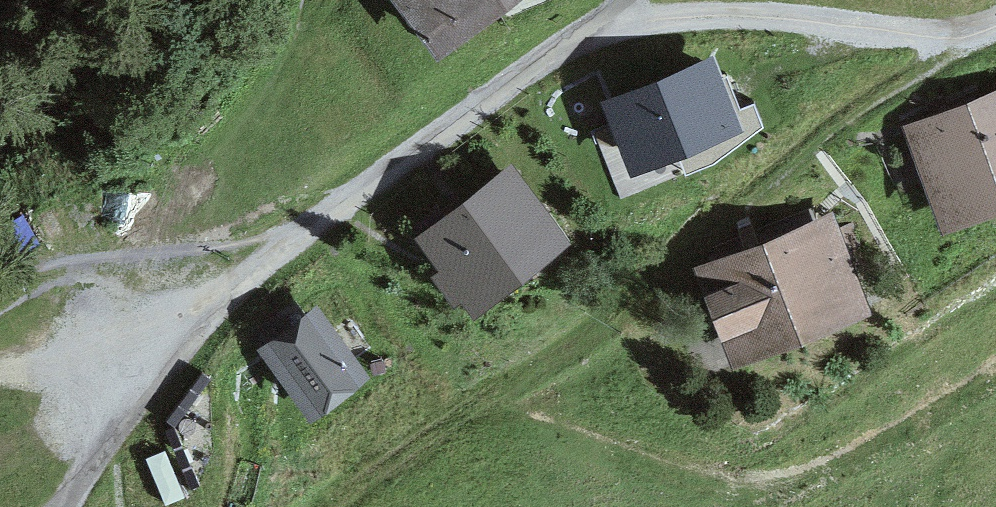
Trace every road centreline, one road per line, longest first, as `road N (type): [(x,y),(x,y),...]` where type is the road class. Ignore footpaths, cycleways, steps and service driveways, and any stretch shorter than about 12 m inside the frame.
road 1 (track): [(622,0),(357,192),(222,304)]
road 2 (track): [(995,24),(958,33),(716,15),(596,20)]
road 3 (track): [(222,304),(121,425),(71,506)]
road 4 (track): [(222,304),(0,359)]

